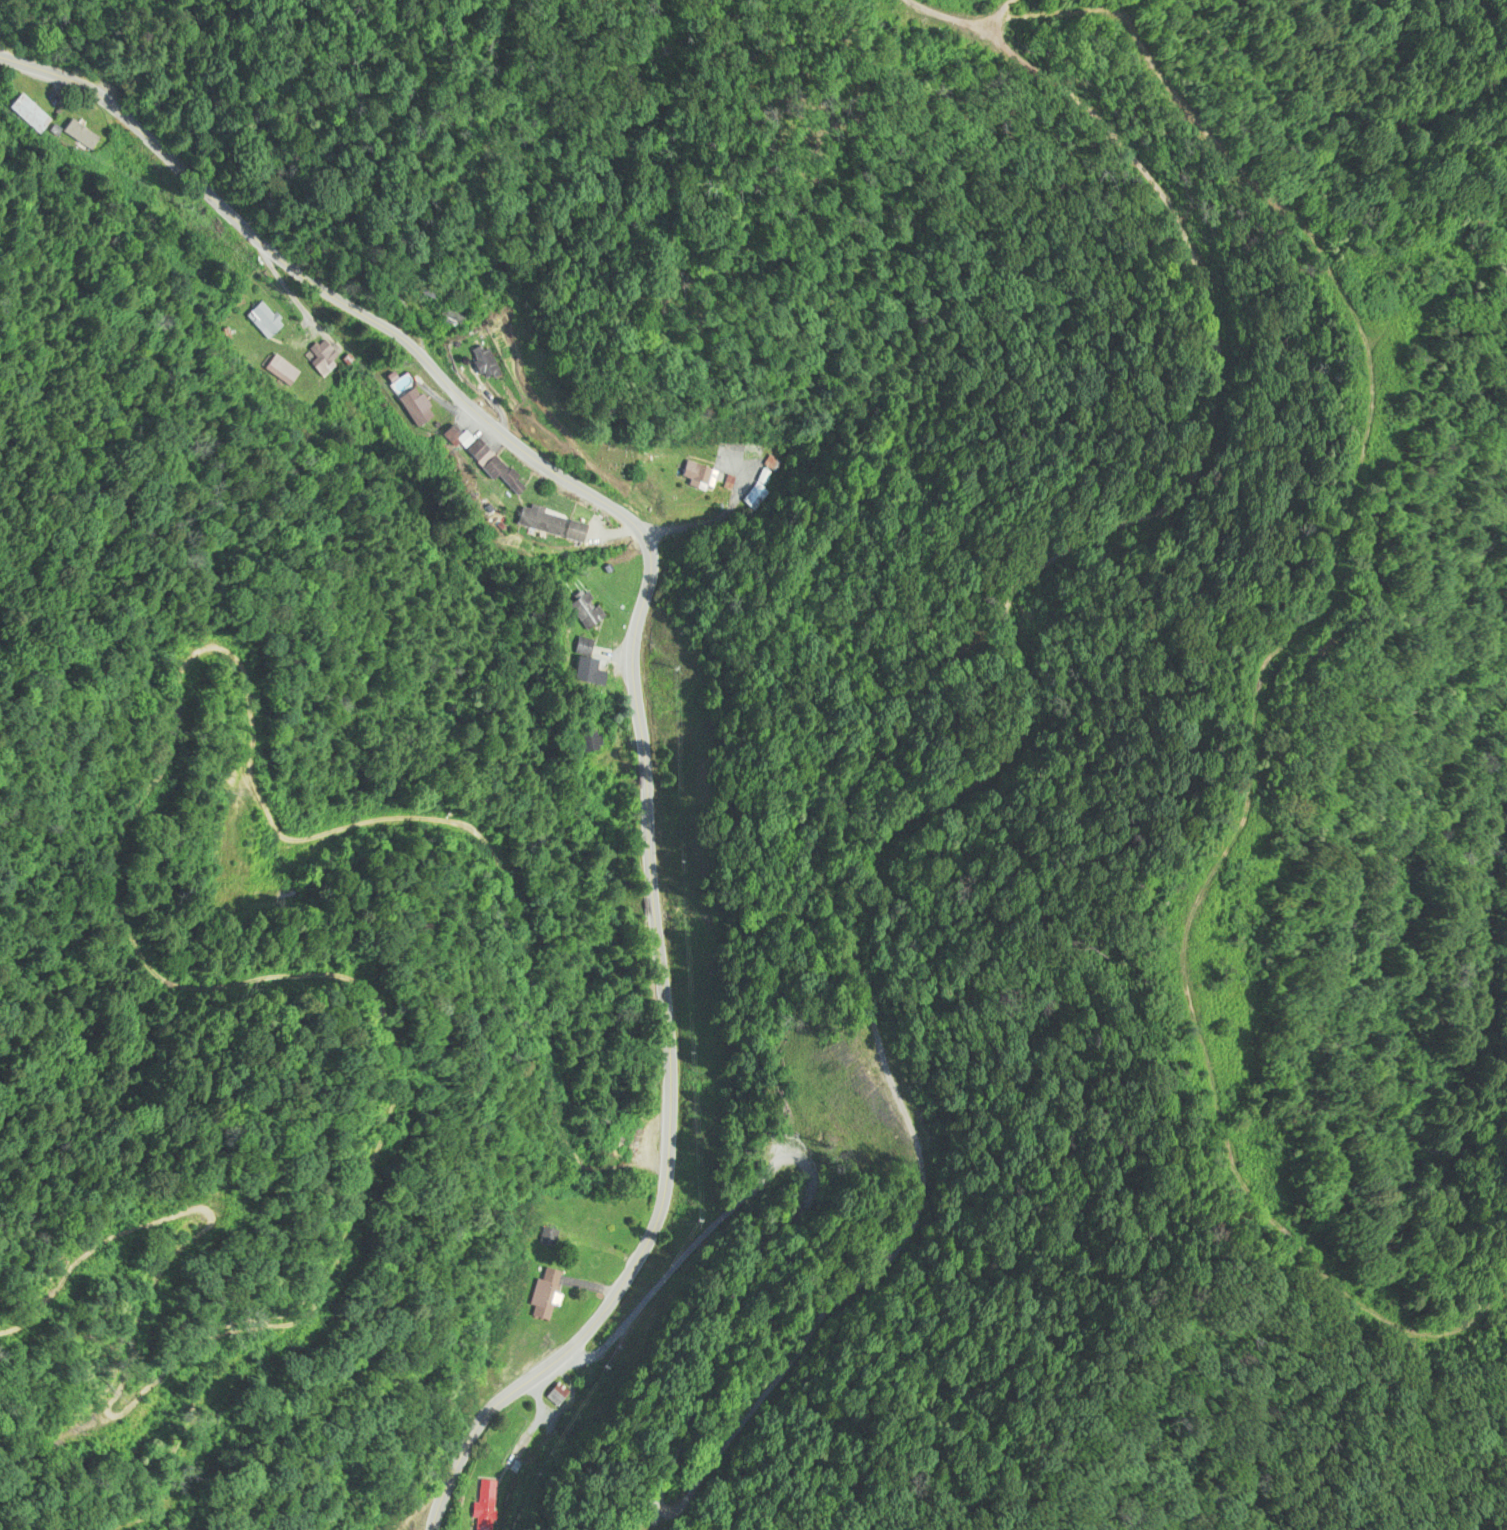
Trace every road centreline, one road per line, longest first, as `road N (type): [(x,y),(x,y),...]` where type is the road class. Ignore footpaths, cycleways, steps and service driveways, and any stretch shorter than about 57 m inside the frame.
road 1 (secondary): [(0,56),(108,104),(293,270),(385,328),(465,406),(637,529),(652,558),(629,665),(672,1062),(663,1203),(638,1259),(570,1348),(480,1420),(442,1497),(435,1529)]

